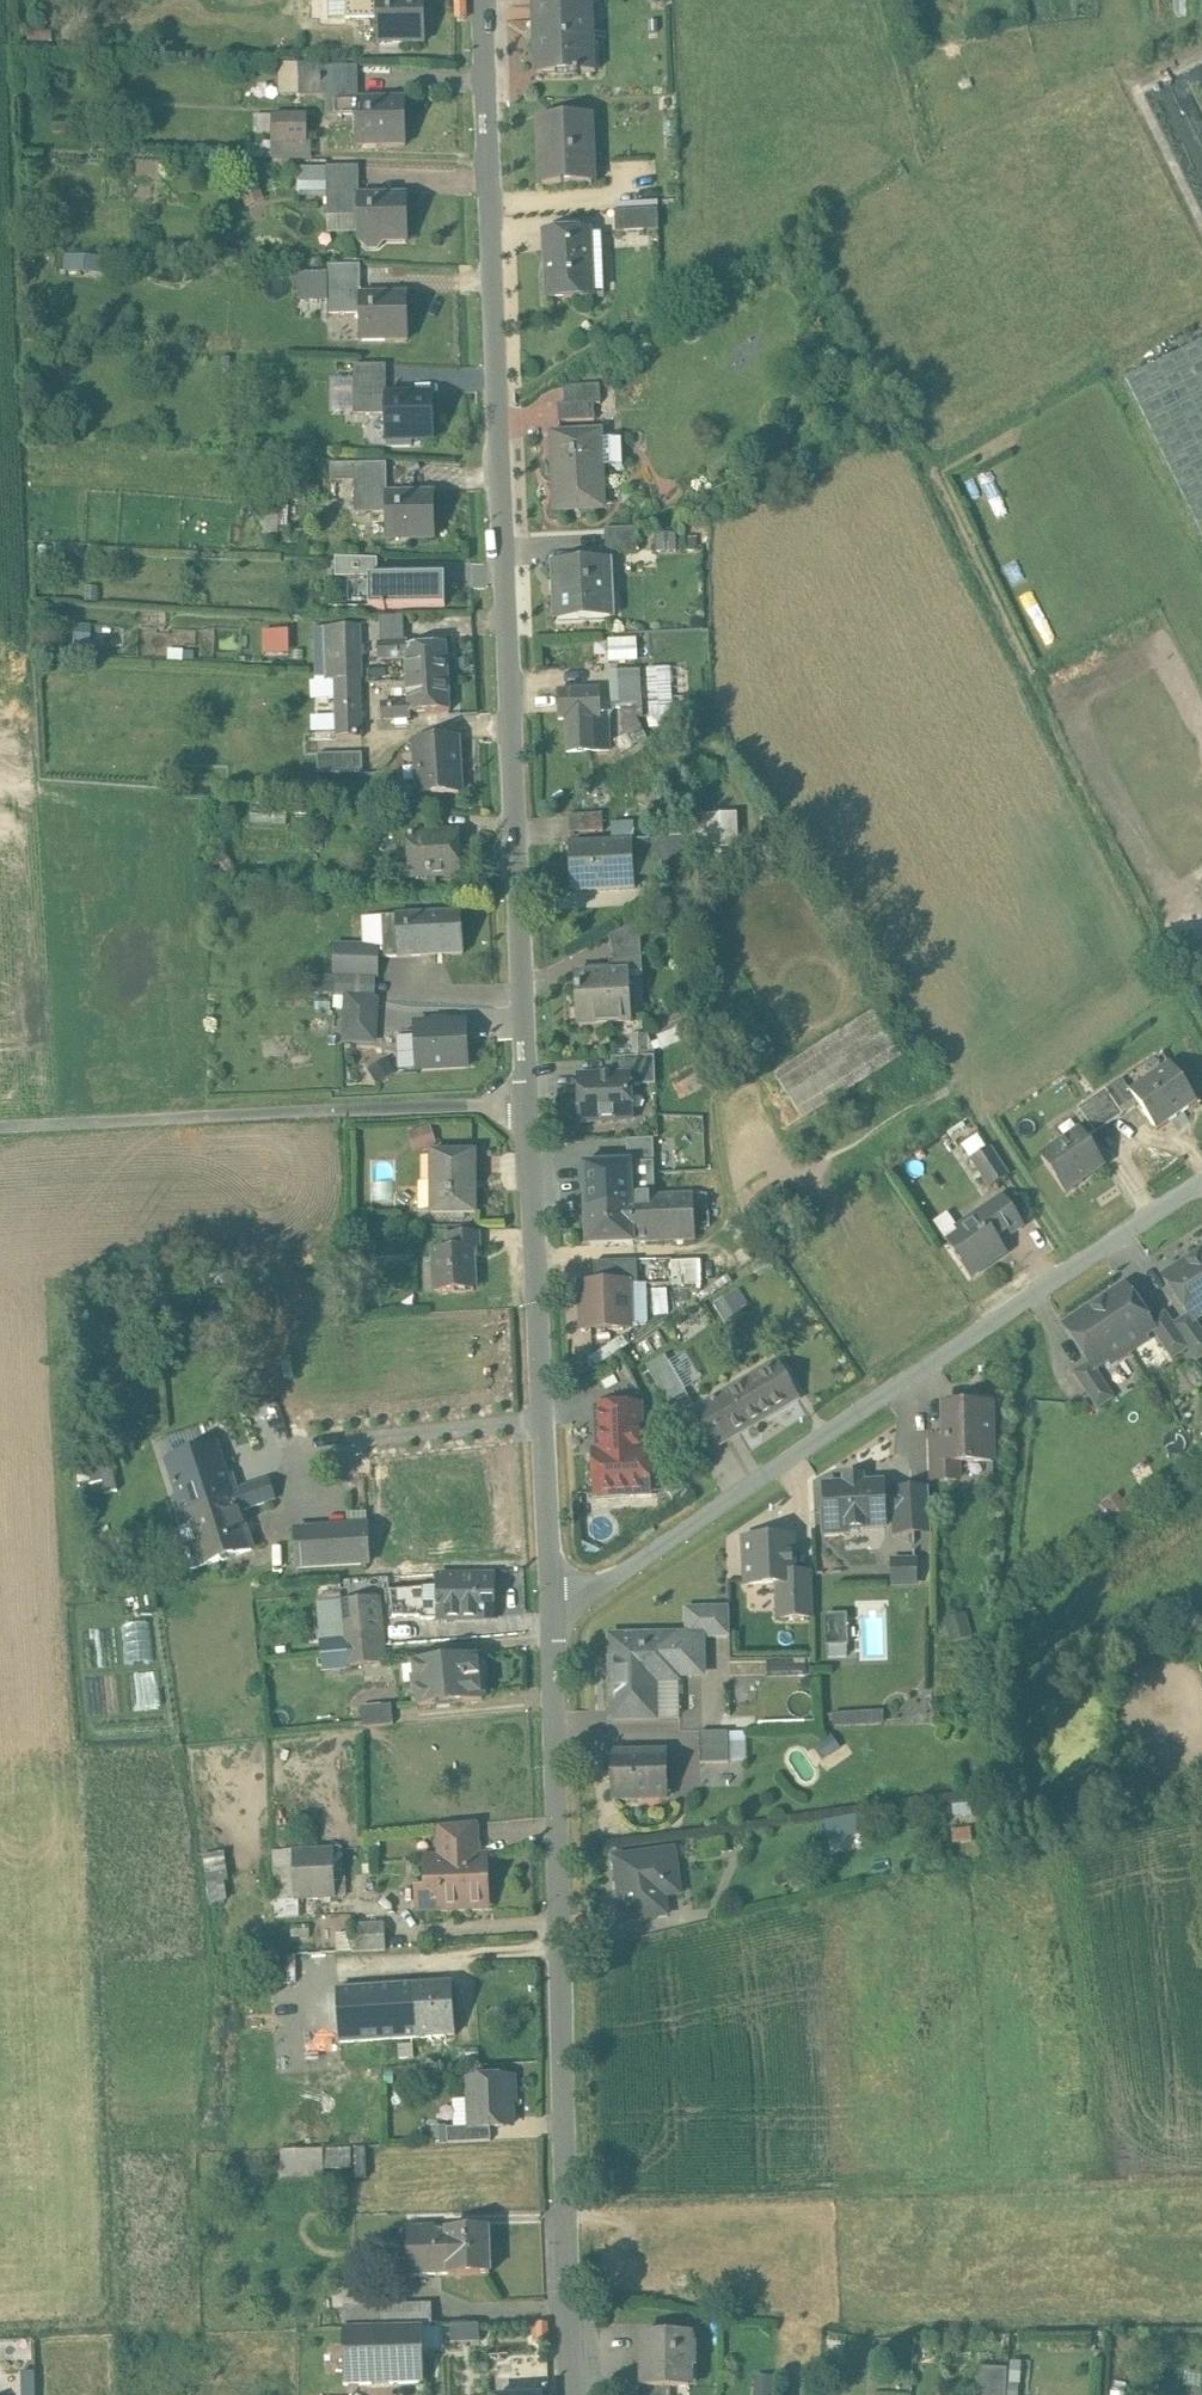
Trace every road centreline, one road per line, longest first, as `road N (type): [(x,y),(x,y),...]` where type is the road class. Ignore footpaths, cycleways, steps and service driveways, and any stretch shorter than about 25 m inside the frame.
road 1 (residential): [(476,0),(555,1621)]
road 2 (residential): [(1201,1178),(905,1374),(555,1621)]
road 3 (residential): [(555,1621),(573,2394)]
road 4 (track): [(529,1103),(0,1127)]

